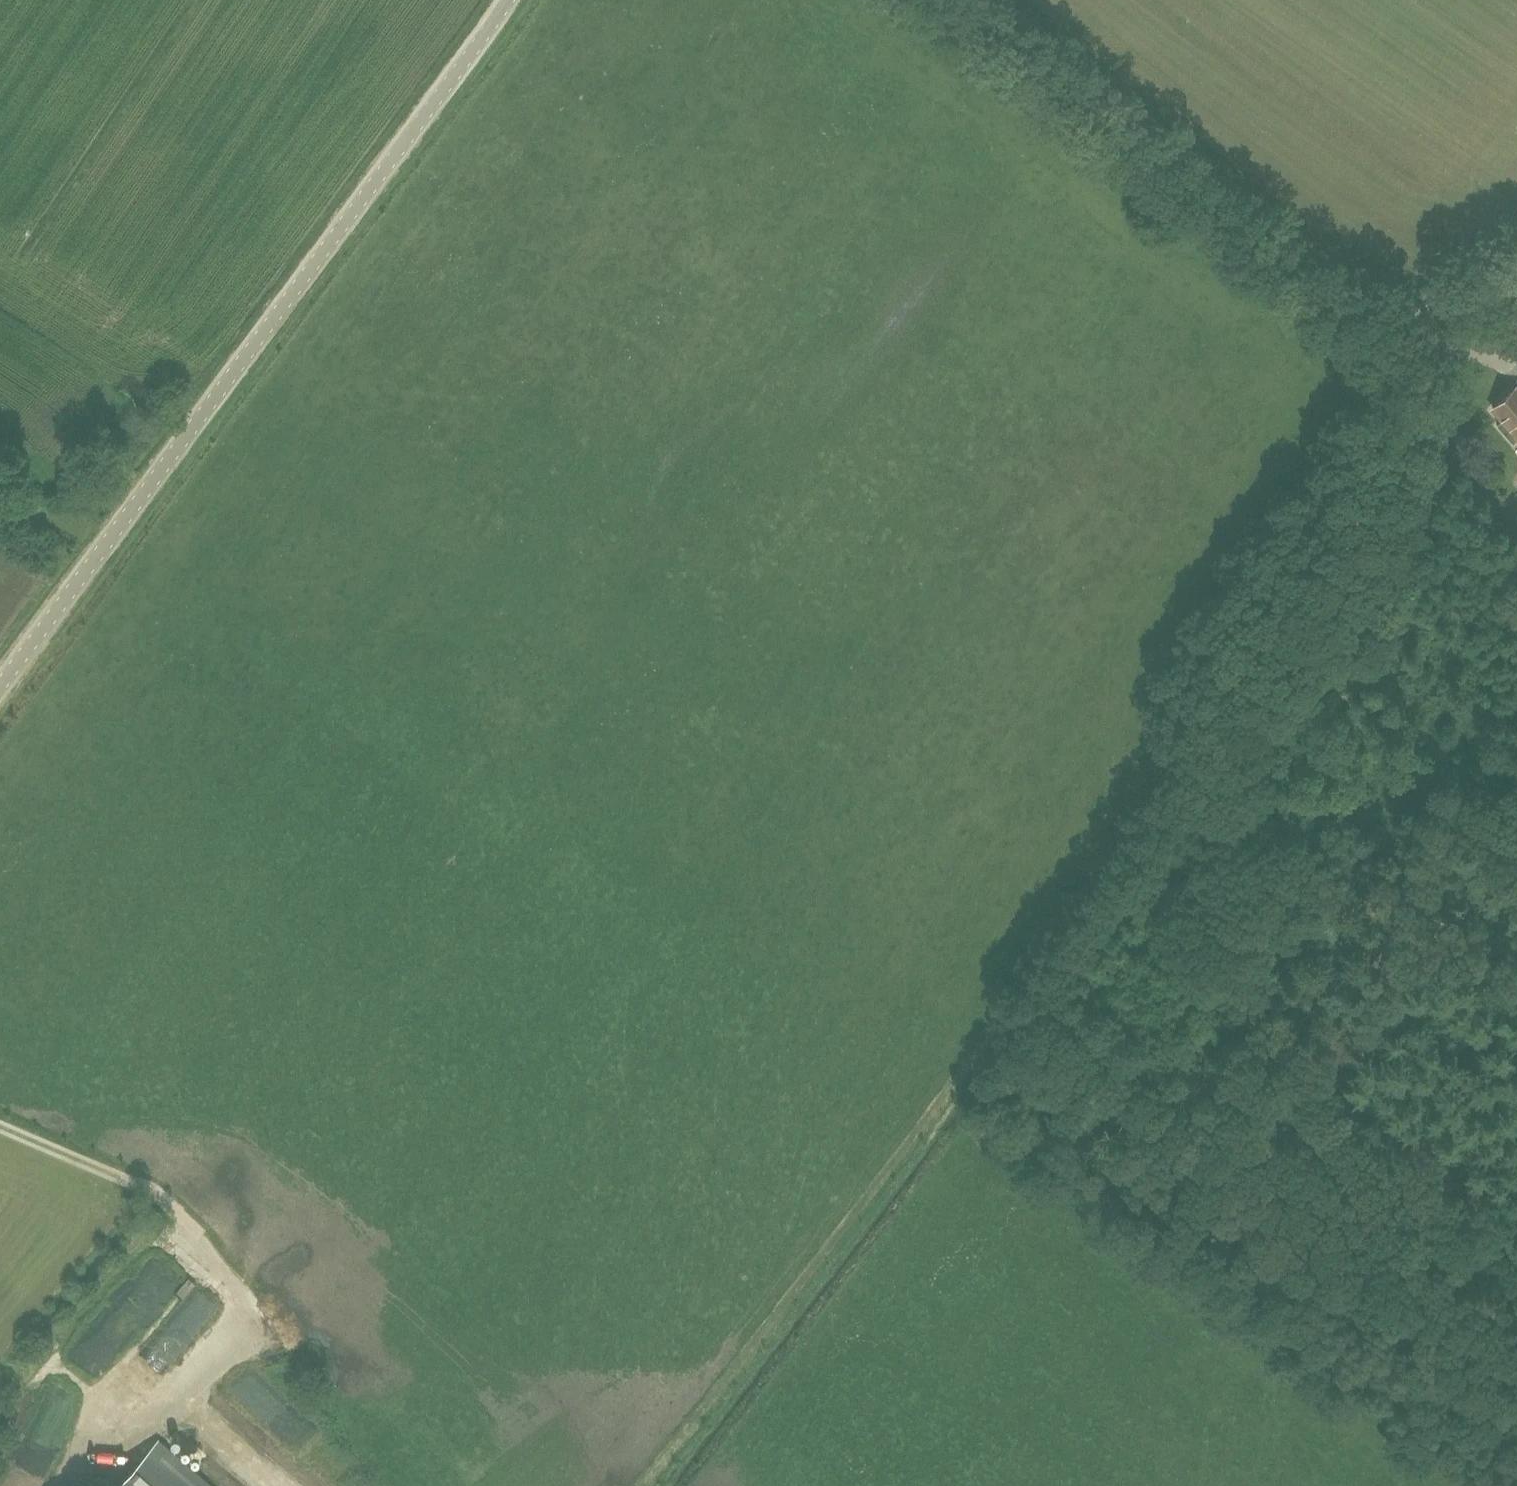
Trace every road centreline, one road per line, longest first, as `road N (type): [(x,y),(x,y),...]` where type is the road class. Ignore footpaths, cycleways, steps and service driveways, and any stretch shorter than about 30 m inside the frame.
road 1 (unclassified): [(0,696),(506,0)]
road 2 (residential): [(1516,265),(1483,291),(1423,300),(1359,281),(1001,0)]
road 3 (unclassified): [(127,1192),(0,1131)]

